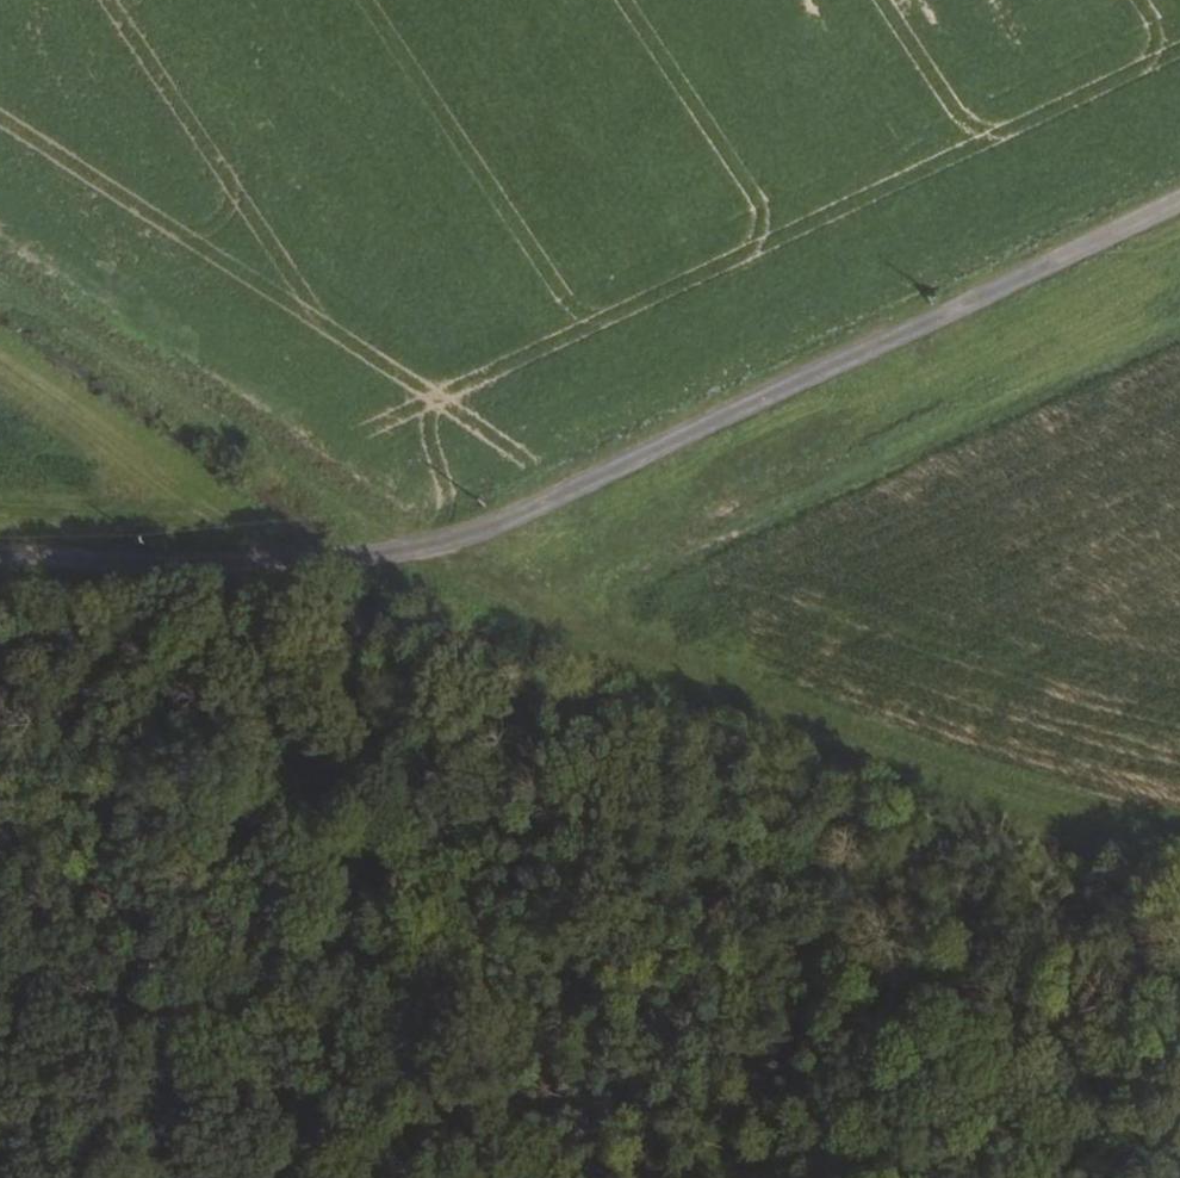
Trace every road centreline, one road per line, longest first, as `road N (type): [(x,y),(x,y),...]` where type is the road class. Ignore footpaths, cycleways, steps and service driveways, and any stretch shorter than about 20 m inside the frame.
road 1 (track): [(0,559),(359,561),(452,544),(1179,202)]
road 2 (track): [(224,560),(234,645),(476,1158)]

